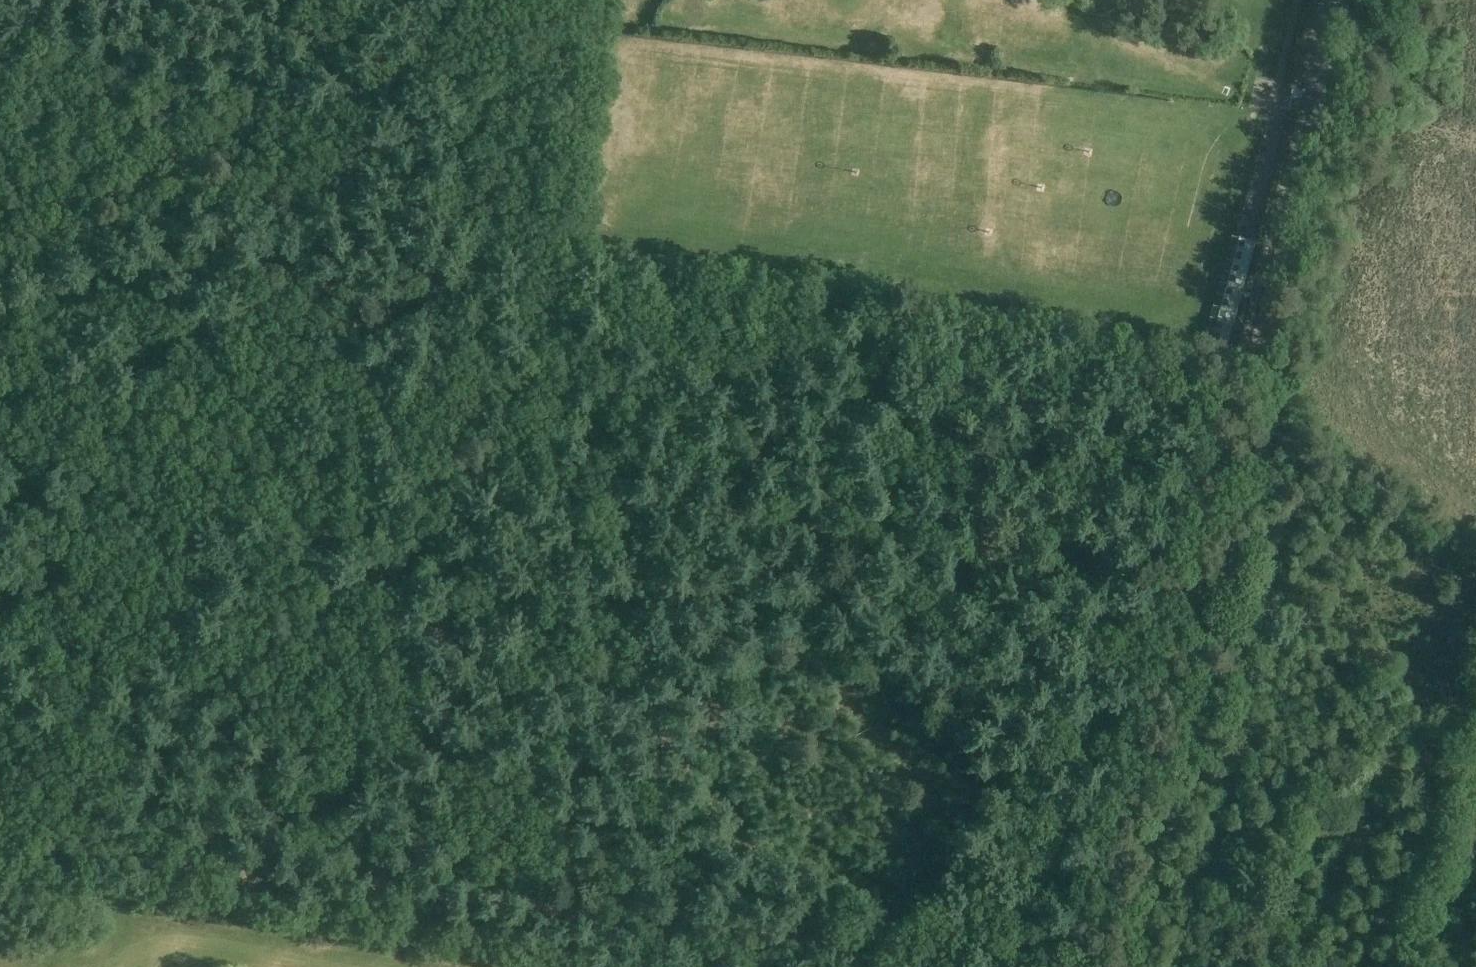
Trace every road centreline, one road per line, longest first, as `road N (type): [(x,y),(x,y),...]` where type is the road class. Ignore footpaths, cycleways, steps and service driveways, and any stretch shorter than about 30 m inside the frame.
road 1 (track): [(1324,89),(1275,274),(1266,329),(1273,387),(1132,966)]
road 2 (track): [(0,872),(526,966)]

